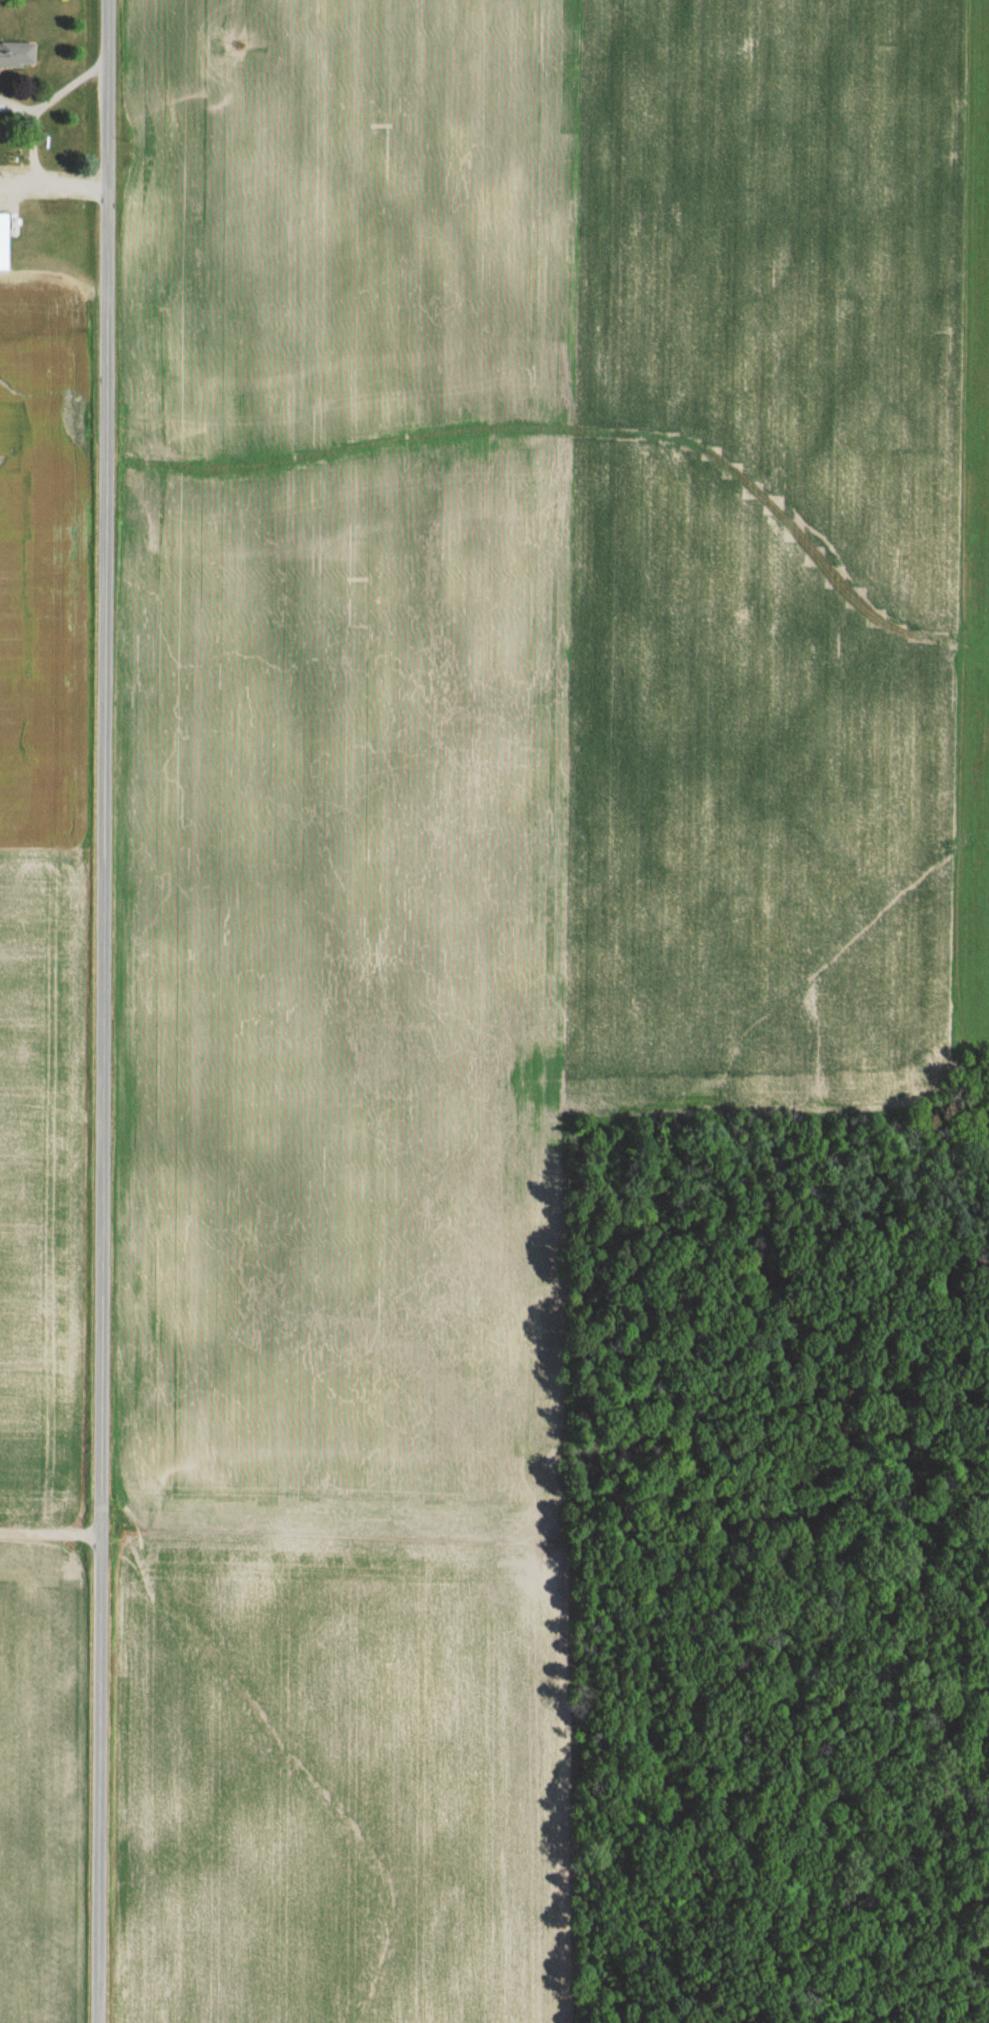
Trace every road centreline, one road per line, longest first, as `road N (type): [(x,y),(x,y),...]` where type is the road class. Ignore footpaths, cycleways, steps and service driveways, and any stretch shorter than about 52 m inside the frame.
road 1 (residential): [(98,2022),(107,0)]

